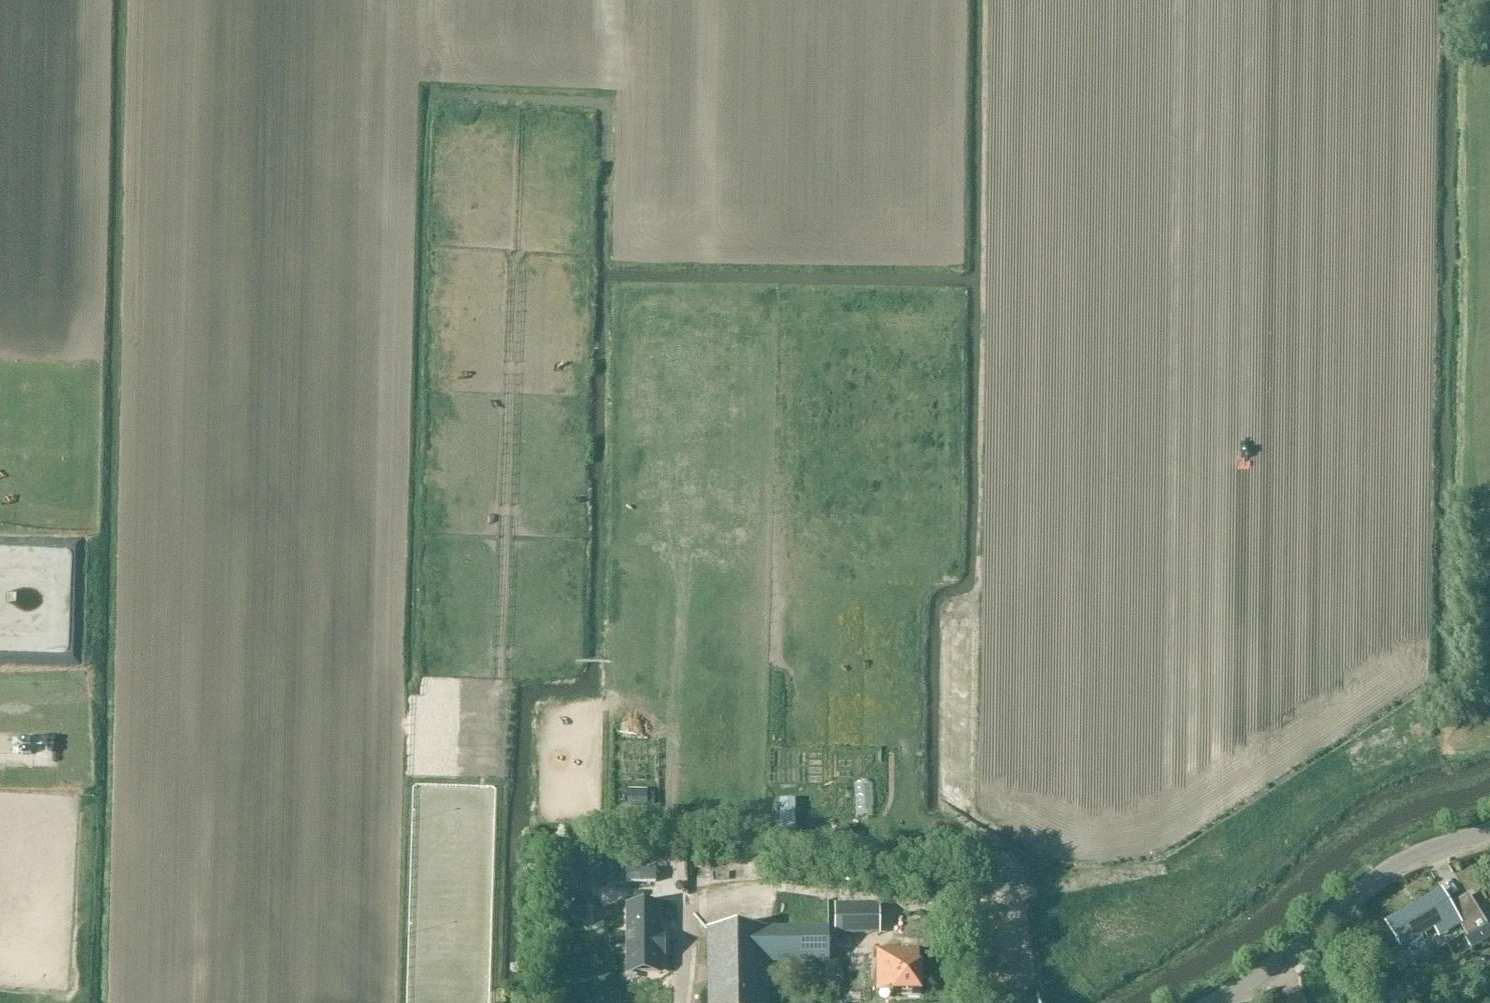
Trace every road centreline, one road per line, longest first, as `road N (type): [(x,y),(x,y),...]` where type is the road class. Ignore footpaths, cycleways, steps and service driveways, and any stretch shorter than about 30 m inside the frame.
road 1 (tertiary): [(1218,1002),(1277,966),(1388,872),(1489,833)]

